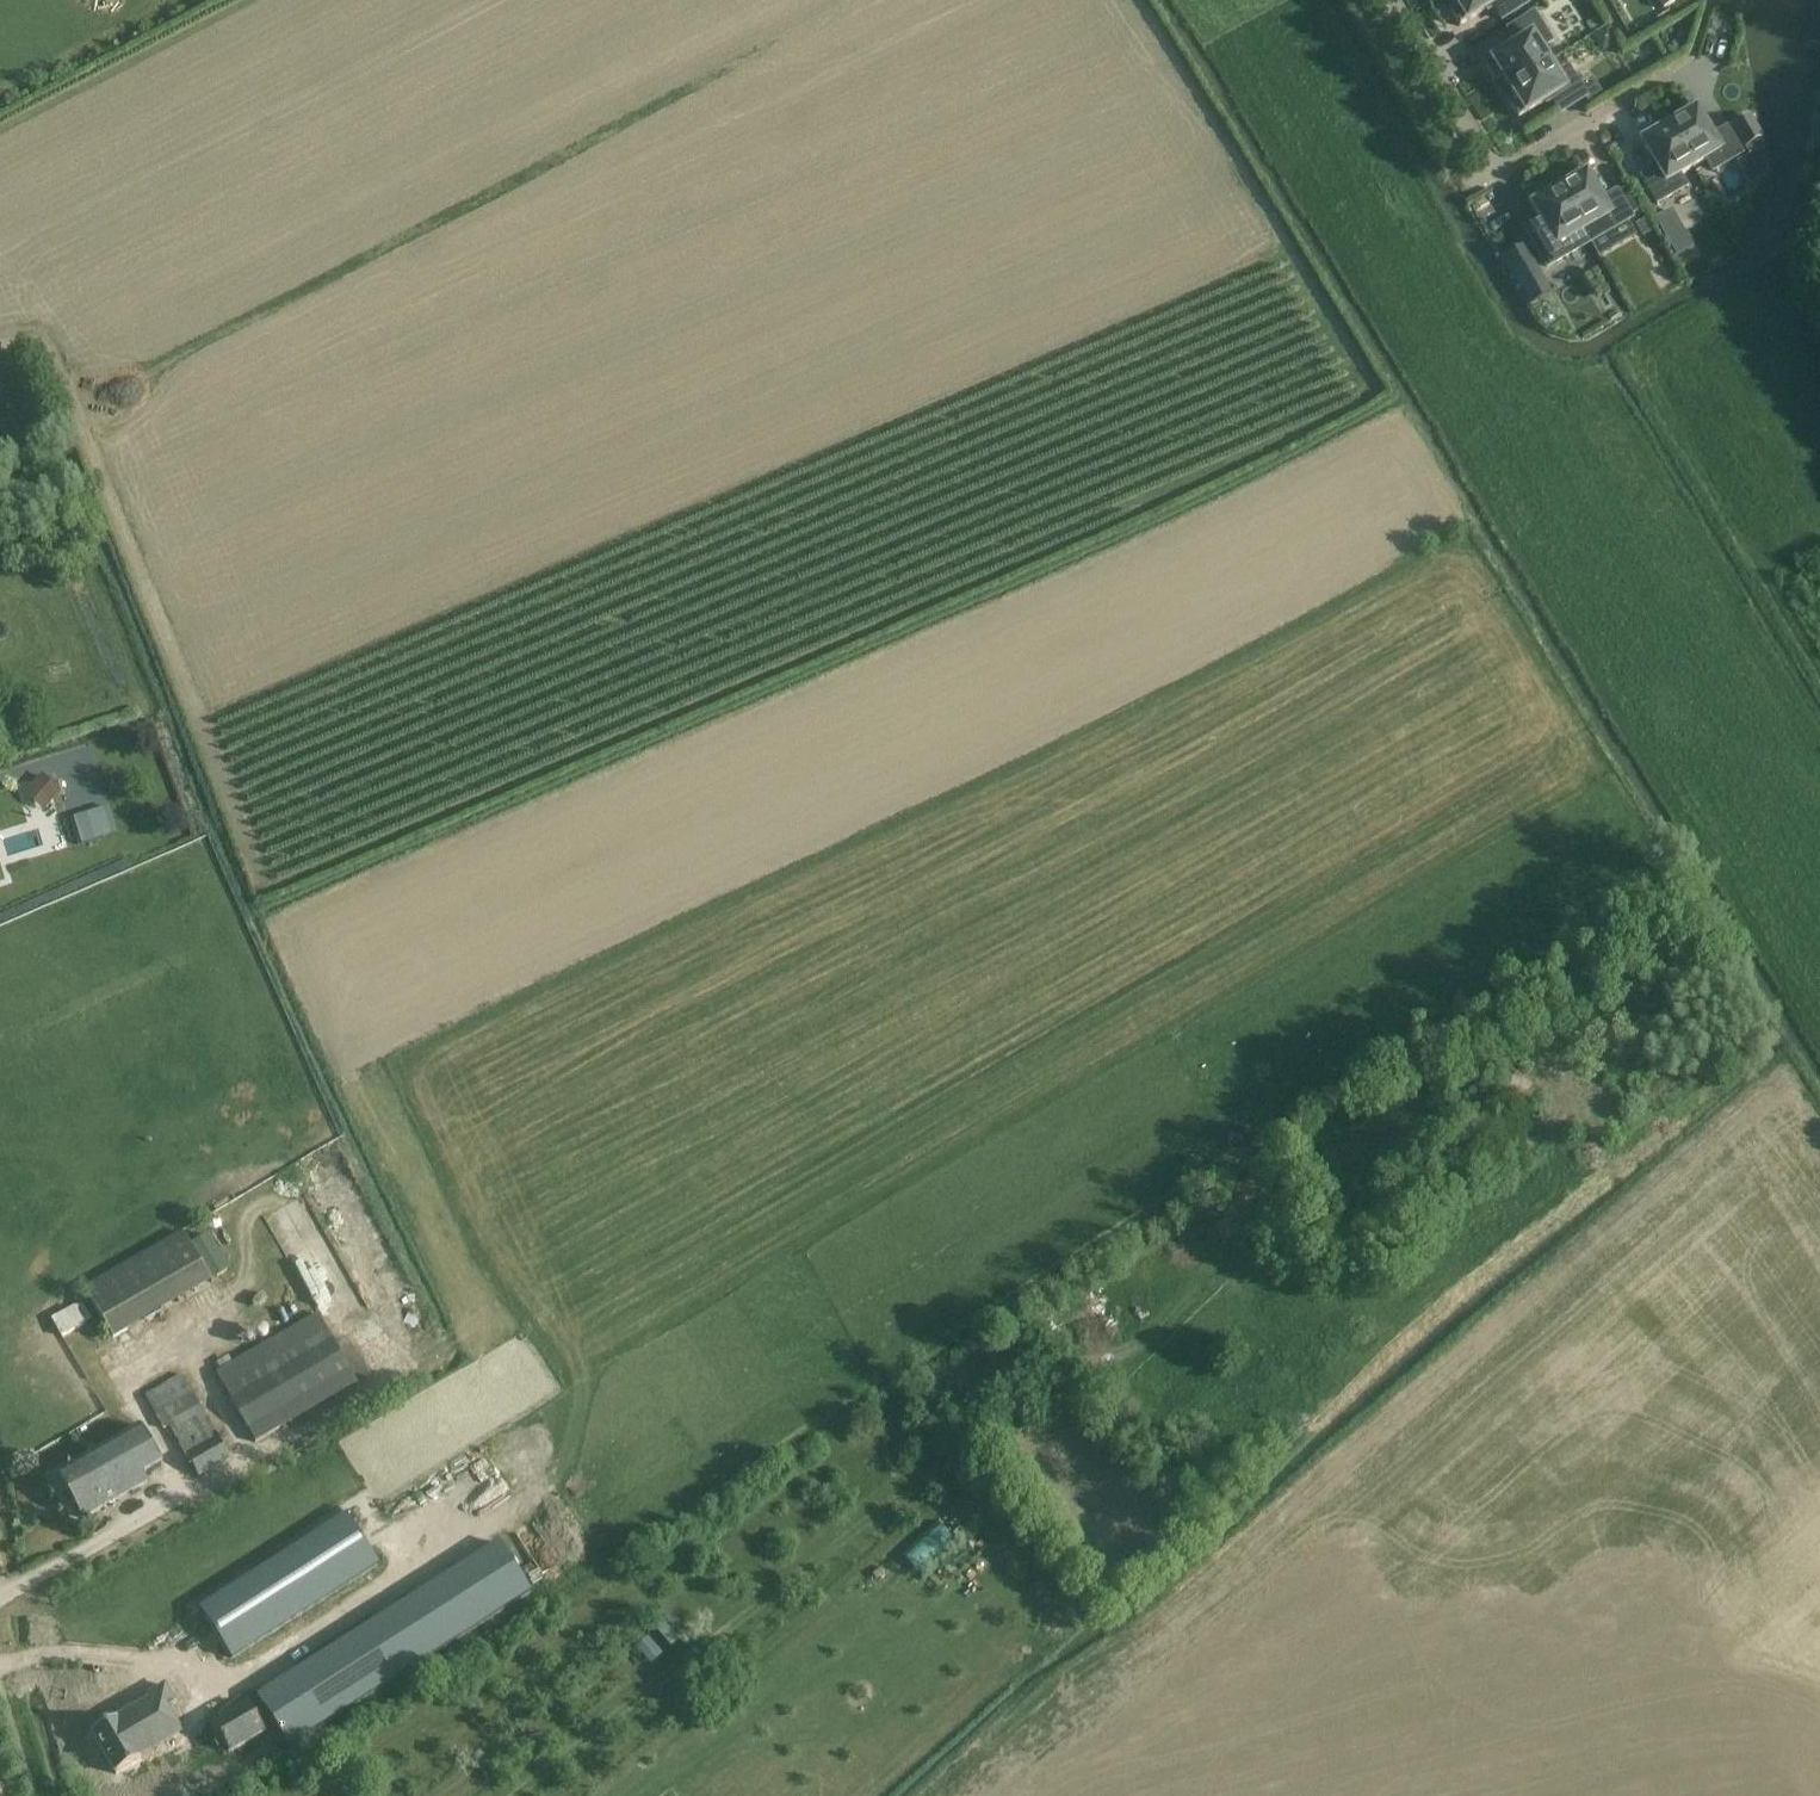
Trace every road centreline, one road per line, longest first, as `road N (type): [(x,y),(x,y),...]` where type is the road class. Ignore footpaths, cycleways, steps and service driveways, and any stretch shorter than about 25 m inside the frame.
road 1 (track): [(0,348),(40,344),(58,364),(259,874)]
road 2 (residential): [(1396,0),(1497,171),(1669,71)]

